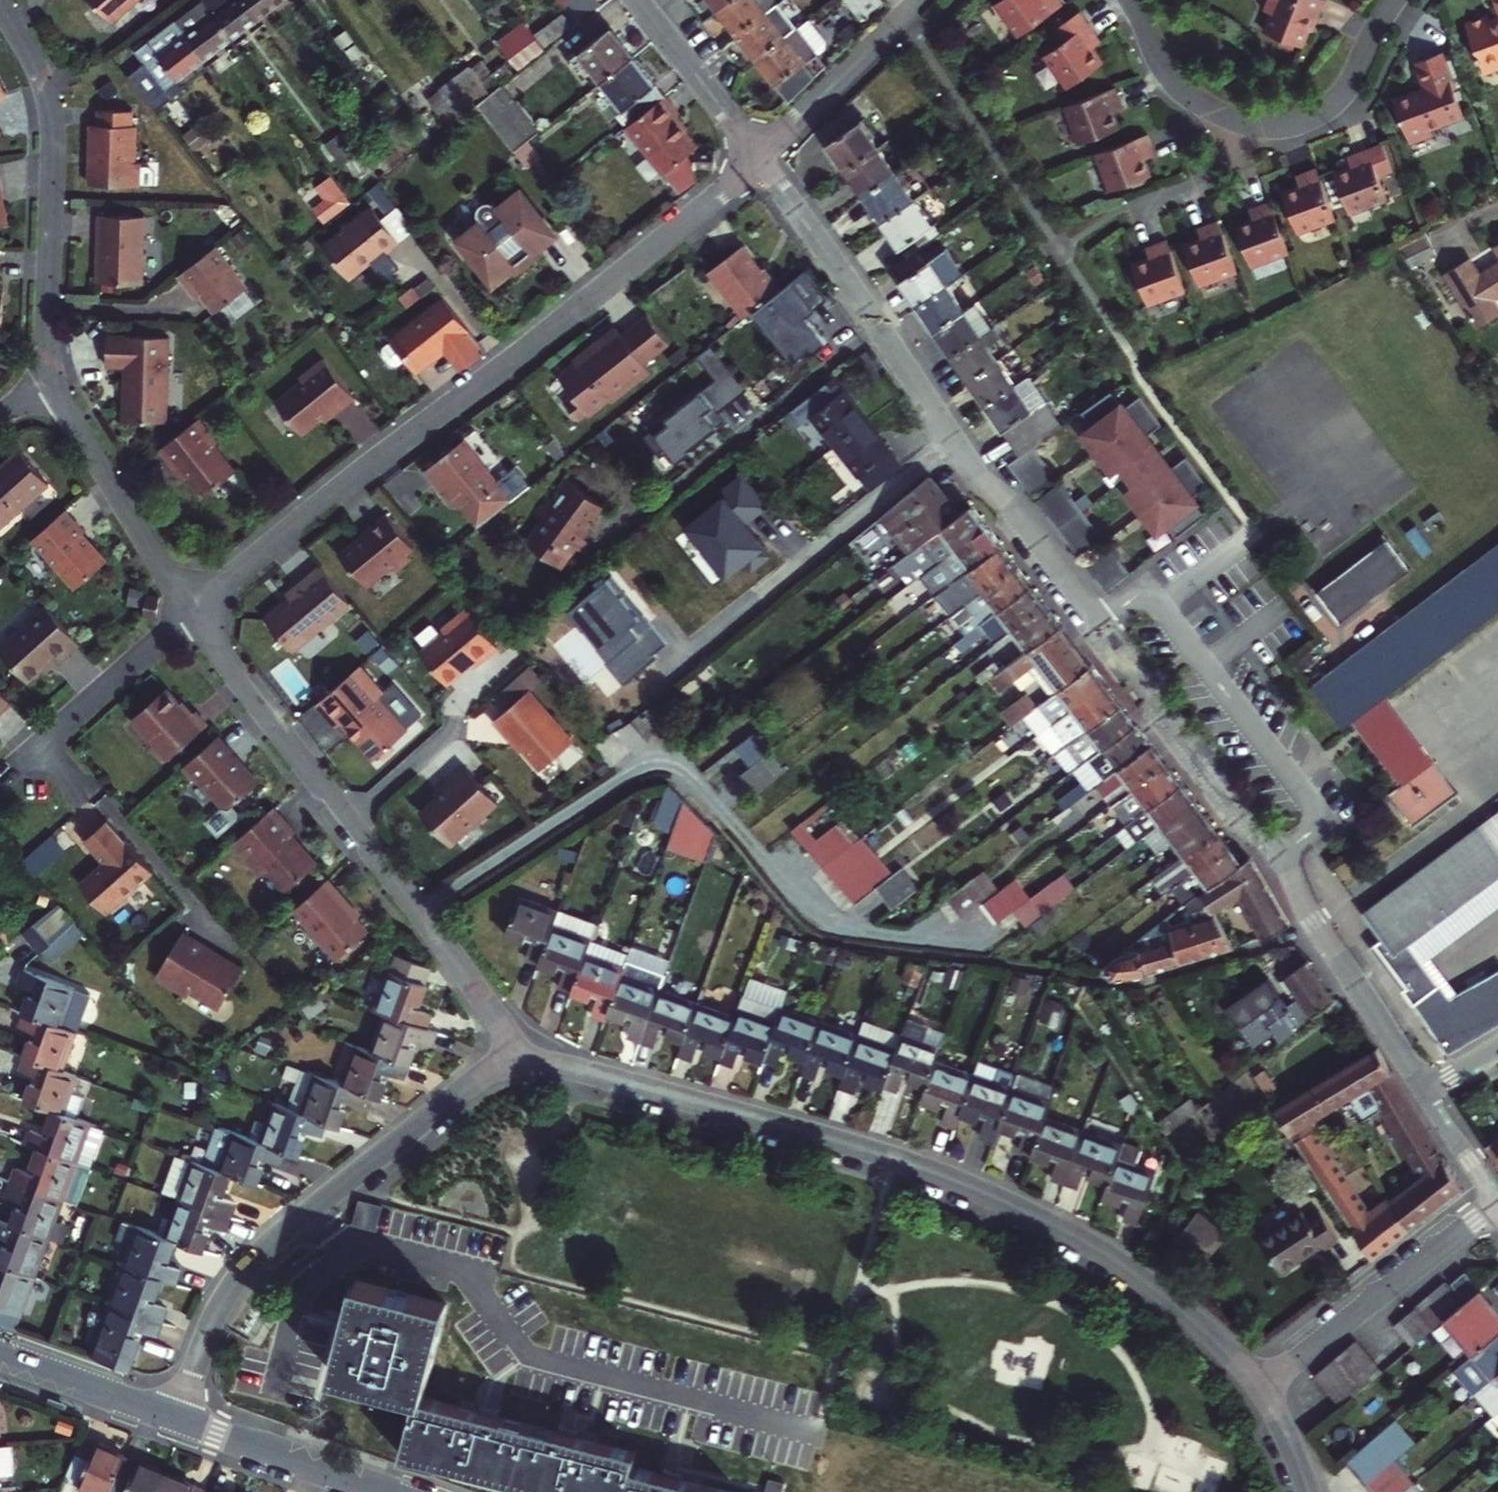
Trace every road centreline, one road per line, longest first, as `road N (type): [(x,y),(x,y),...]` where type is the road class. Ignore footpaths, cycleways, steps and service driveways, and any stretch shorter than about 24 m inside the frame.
road 1 (residential): [(759,157),(971,468),(1023,520),(1277,855),(1421,1090)]
road 2 (residential): [(513,1058),(825,1137),(1003,1201),(1147,1284),(1262,1387)]
road 3 (residential): [(759,157),(645,257),(191,611)]
road 4 (residential): [(0,2),(36,66),(52,116),(47,326),(54,382),(191,611)]
road 5 (residential): [(191,611),(481,993),(513,1058)]
road 6 (residential): [(513,1058),(482,1073),(259,1255),(210,1322),(178,1416)]
road 7 (residential): [(1394,0),(1337,102),(1291,125),(1263,128),(1239,125),(1185,94),(1131,0)]
road 8 (residential): [(1262,1387),(1497,1206)]
road 9 (residential): [(191,611),(4,776)]
road 10 (residential): [(920,0),(759,157)]
road 11 (residential): [(178,1416),(390,1491)]
road 12 (residential): [(639,0),(759,157)]
road 13 (residential): [(0,1352),(178,1416)]
road 14 (residential): [(1421,1090),(1497,1202)]

